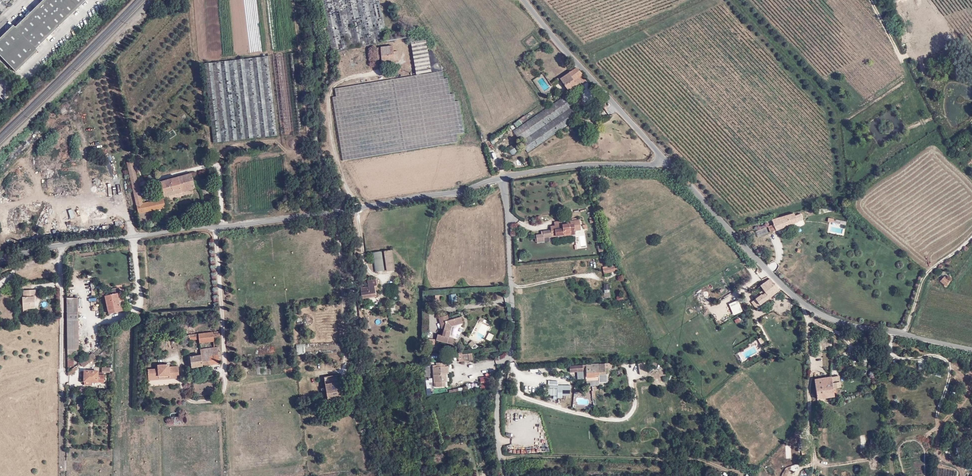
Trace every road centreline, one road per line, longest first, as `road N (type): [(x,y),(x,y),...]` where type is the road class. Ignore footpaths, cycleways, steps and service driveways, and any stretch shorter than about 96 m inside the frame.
road 1 (unclassified): [(664,160),(544,169),(460,191),(61,243),(0,261)]
road 2 (unclassified): [(664,160),(815,311),(971,349)]
road 3 (track): [(392,0),(405,27),(403,61),(335,82),(329,102),(341,177),(363,205)]
road 4 (track): [(501,458),(691,458),(740,475)]
road 5 (unclassified): [(524,0),(664,160)]
road 6 (track): [(540,0),(587,49),(694,0)]

